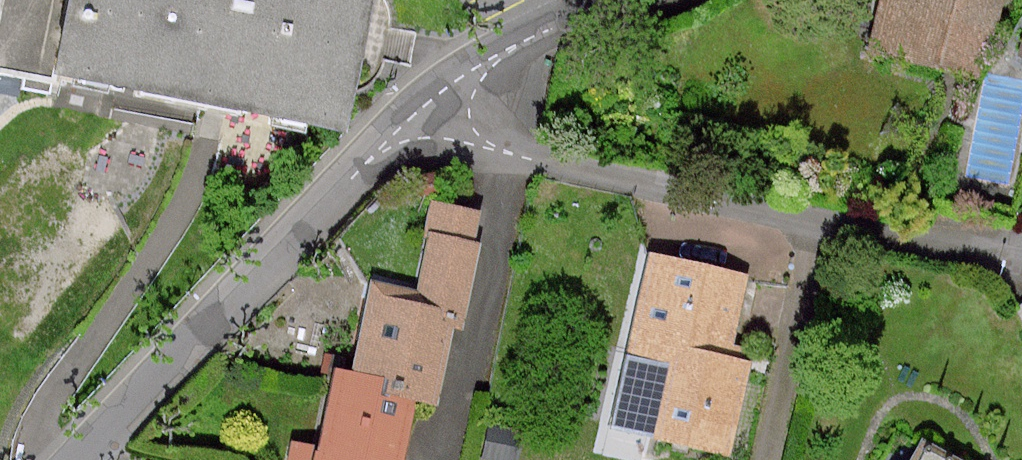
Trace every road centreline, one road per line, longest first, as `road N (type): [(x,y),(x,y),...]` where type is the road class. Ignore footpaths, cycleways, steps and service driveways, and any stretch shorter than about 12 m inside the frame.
road 1 (residential): [(403,130),(1021,254)]
road 2 (residential): [(75,459),(403,130)]
road 3 (residential): [(403,130),(507,50),(631,0)]

